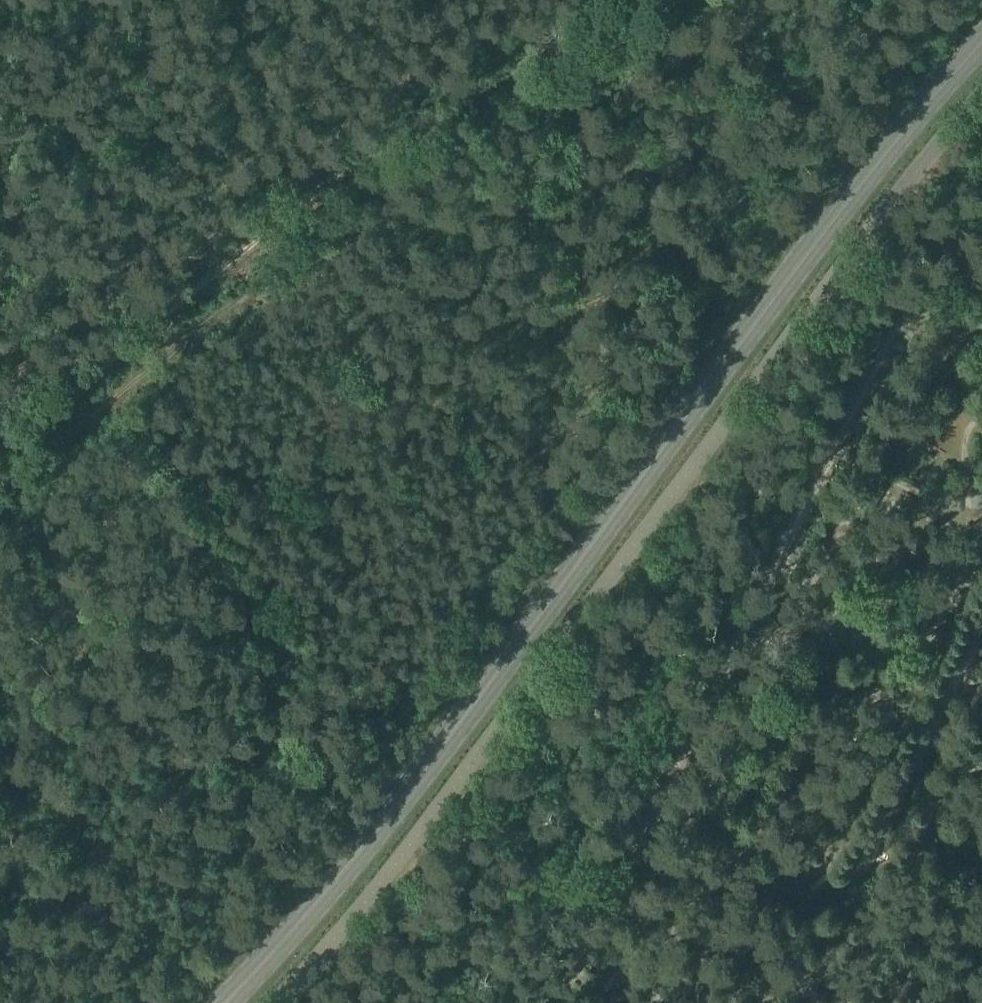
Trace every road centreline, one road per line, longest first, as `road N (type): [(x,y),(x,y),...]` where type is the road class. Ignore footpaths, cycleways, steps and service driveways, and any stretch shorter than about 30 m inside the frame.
road 1 (primary): [(223,1002),(254,976),(784,283),(981,43)]
road 2 (unclassified): [(283,1002),(390,874),(806,309),(981,89)]
road 3 (track): [(0,419),(255,195),(528,0)]

